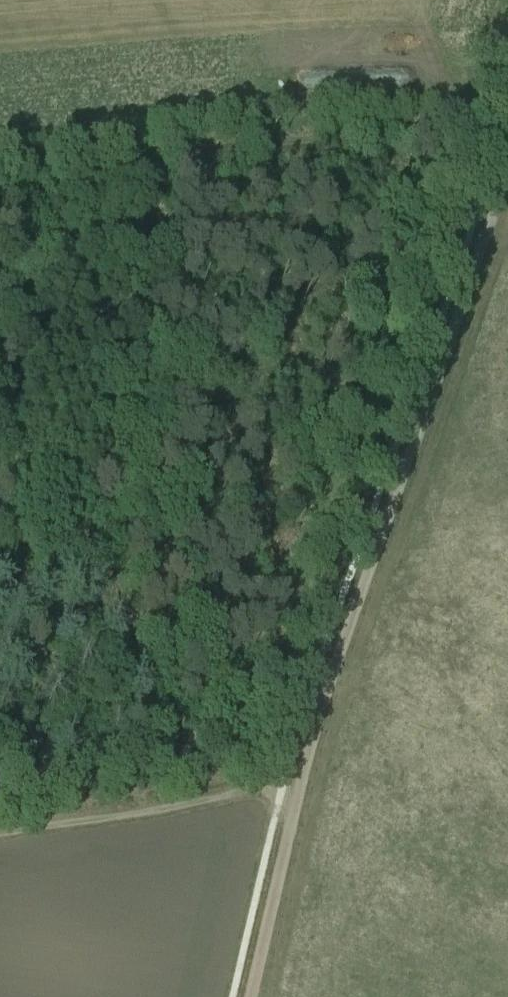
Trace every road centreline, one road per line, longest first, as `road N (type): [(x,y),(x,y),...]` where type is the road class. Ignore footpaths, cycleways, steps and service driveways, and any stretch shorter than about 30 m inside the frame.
road 1 (track): [(507,168),(323,703),(250,996)]
road 2 (track): [(0,166),(456,125),(507,138)]
road 3 (track): [(0,829),(246,792),(298,795)]

